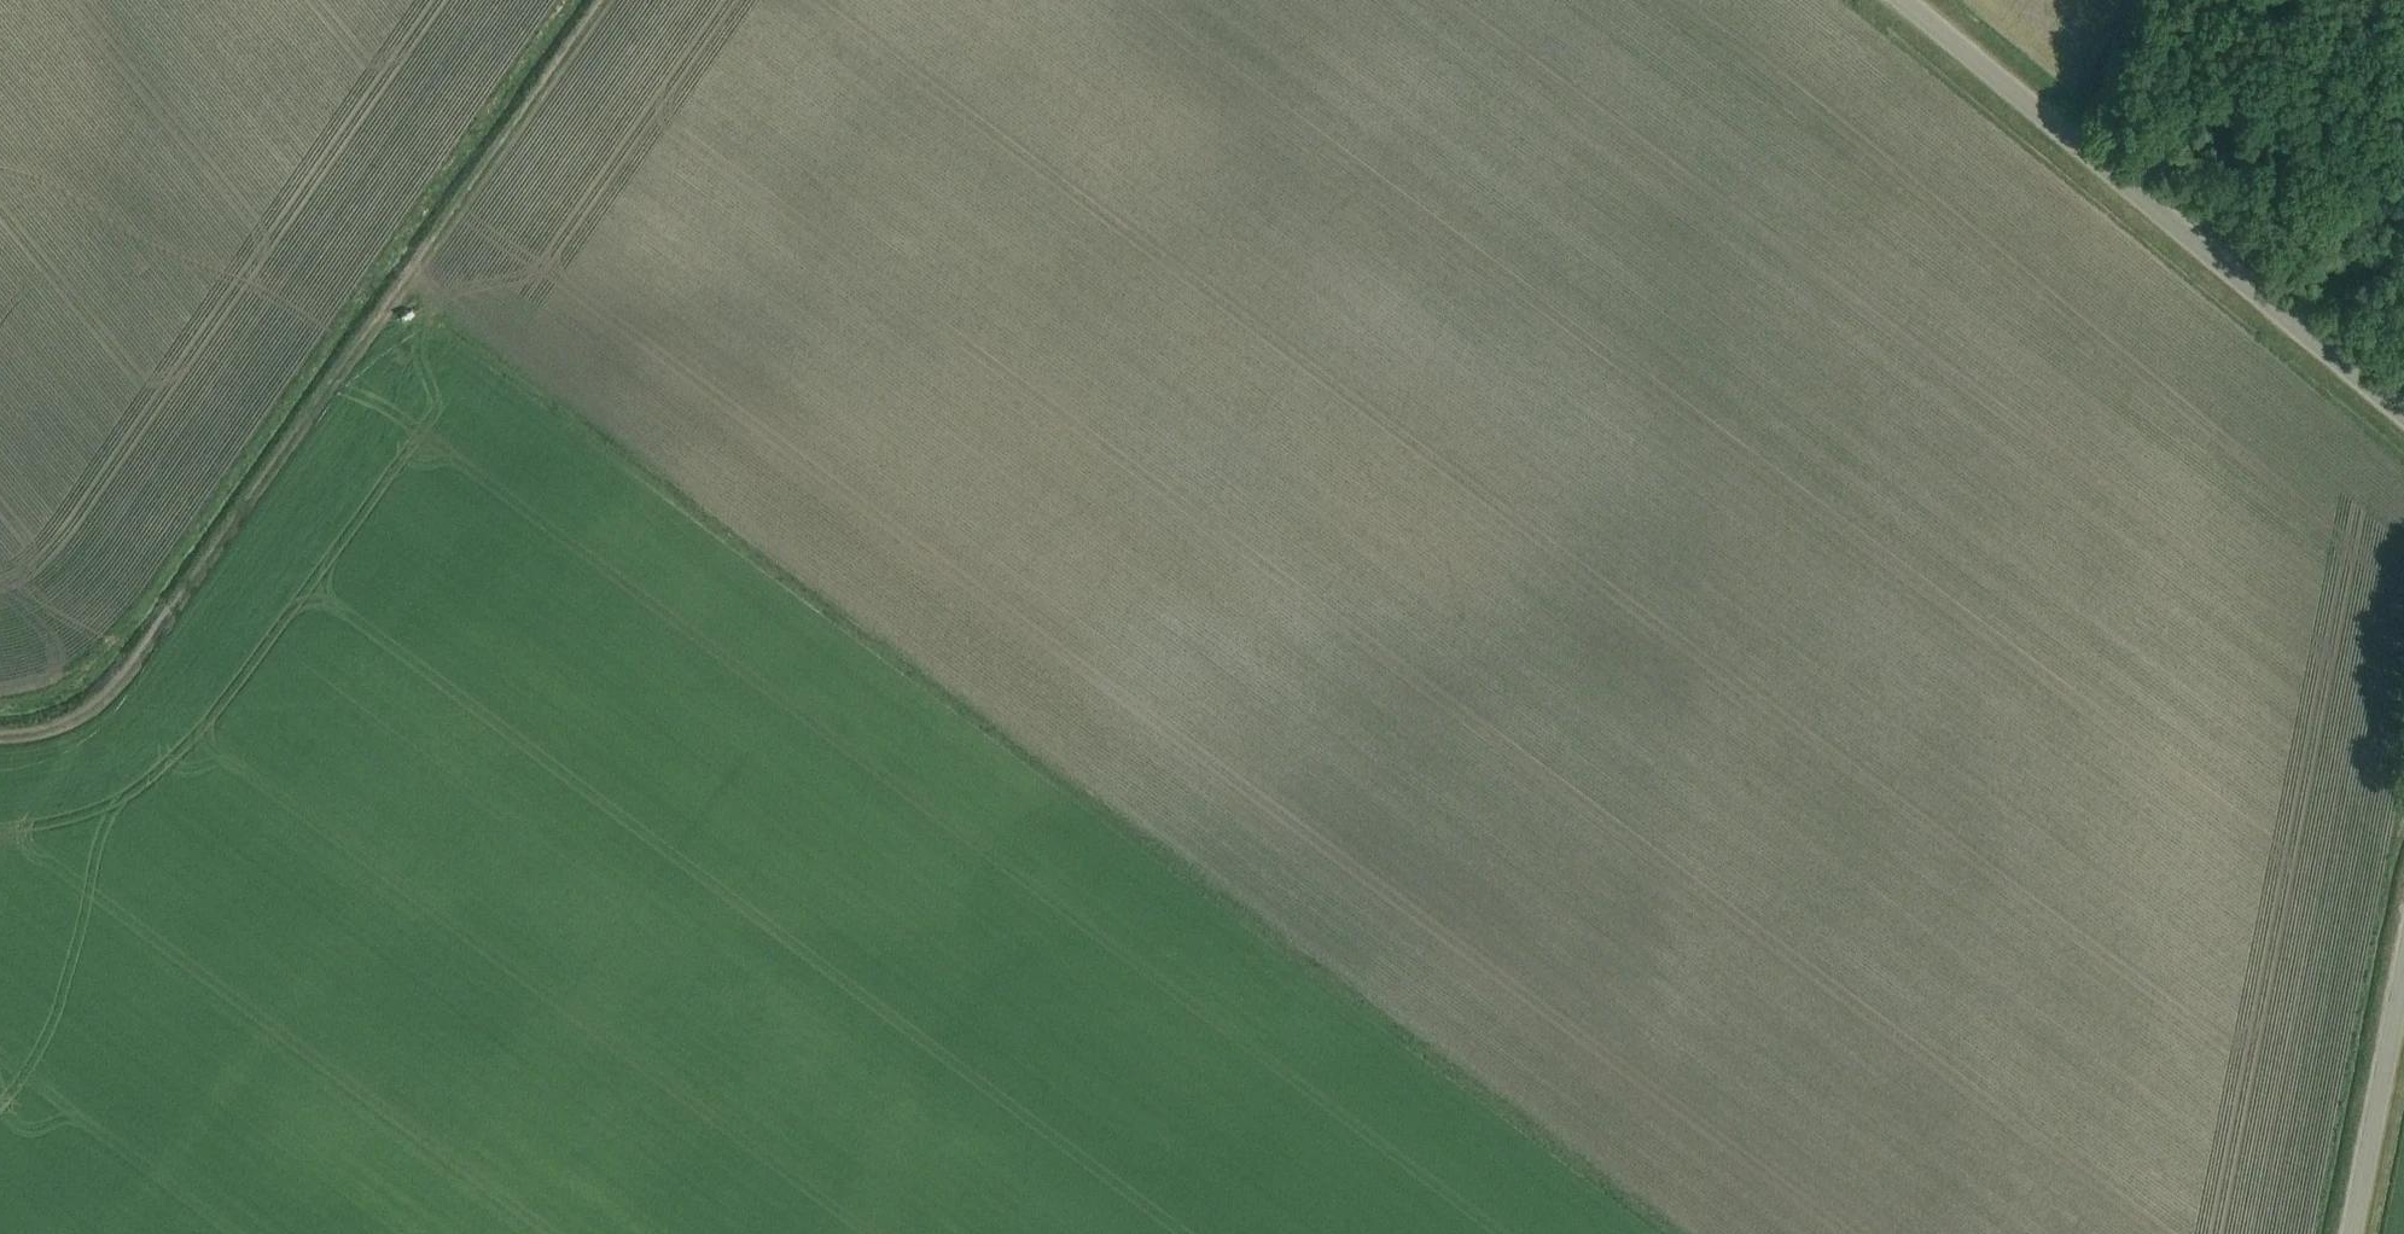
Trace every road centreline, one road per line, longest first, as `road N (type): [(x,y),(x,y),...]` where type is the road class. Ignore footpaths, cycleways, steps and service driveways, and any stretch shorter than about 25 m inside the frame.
road 1 (tertiary): [(2403,420),(1902,0)]
road 2 (unclassified): [(2351,1233),(2403,965)]

